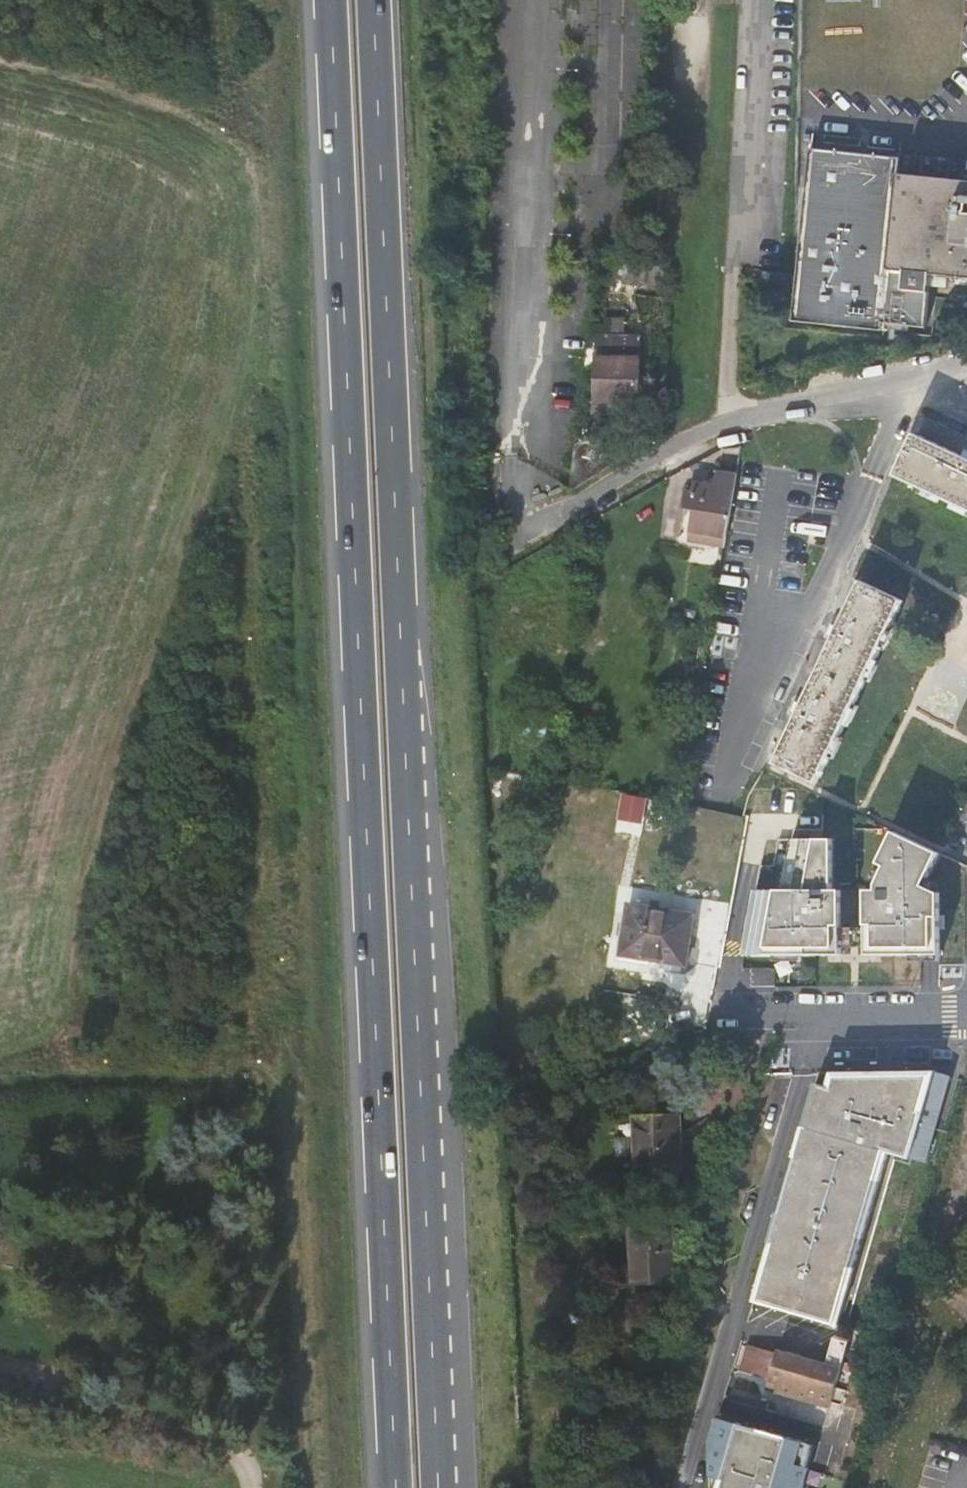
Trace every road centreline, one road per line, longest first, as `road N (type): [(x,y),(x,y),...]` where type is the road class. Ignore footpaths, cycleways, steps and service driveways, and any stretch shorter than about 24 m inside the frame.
road 1 (trunk): [(331,0),(395,1487)]
road 2 (track): [(260,0),(306,1487)]
road 3 (trunk): [(408,777),(373,0)]
road 4 (trunk): [(460,1487),(408,777)]
road 5 (trunk): [(437,1487),(408,777)]
road 6 (residential): [(517,520),(539,522),(742,415),(966,367)]
road 7 (track): [(0,1084),(88,1073),(290,1084)]
road 8 (residential): [(710,1015),(966,1013)]

